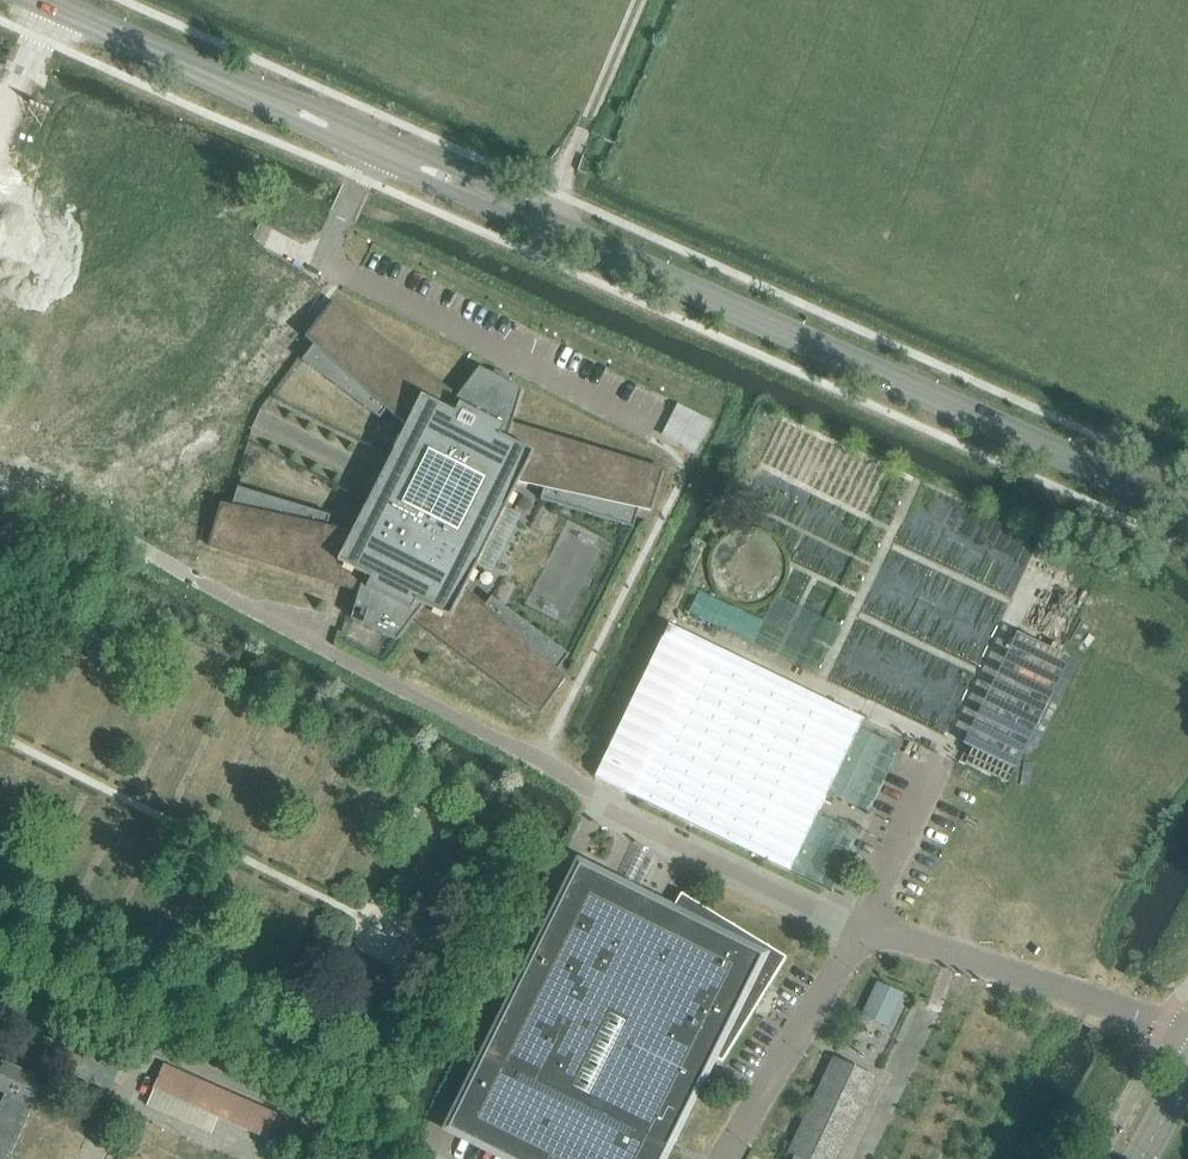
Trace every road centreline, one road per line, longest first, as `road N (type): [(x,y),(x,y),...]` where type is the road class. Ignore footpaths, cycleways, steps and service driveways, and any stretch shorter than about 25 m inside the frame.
road 1 (tertiary): [(1187,511),(378,147)]
road 2 (residential): [(11,548),(235,394),(270,356),(378,147)]
road 3 (residential): [(408,1158),(0,977)]
road 4 (tertiary): [(378,147),(45,0)]
road 5 (unclassified): [(868,928),(1187,1036)]
road 6 (unclassified): [(599,795),(868,928)]
road 7 (residential): [(729,1158),(868,928)]
road 8 (track): [(564,195),(643,0)]

